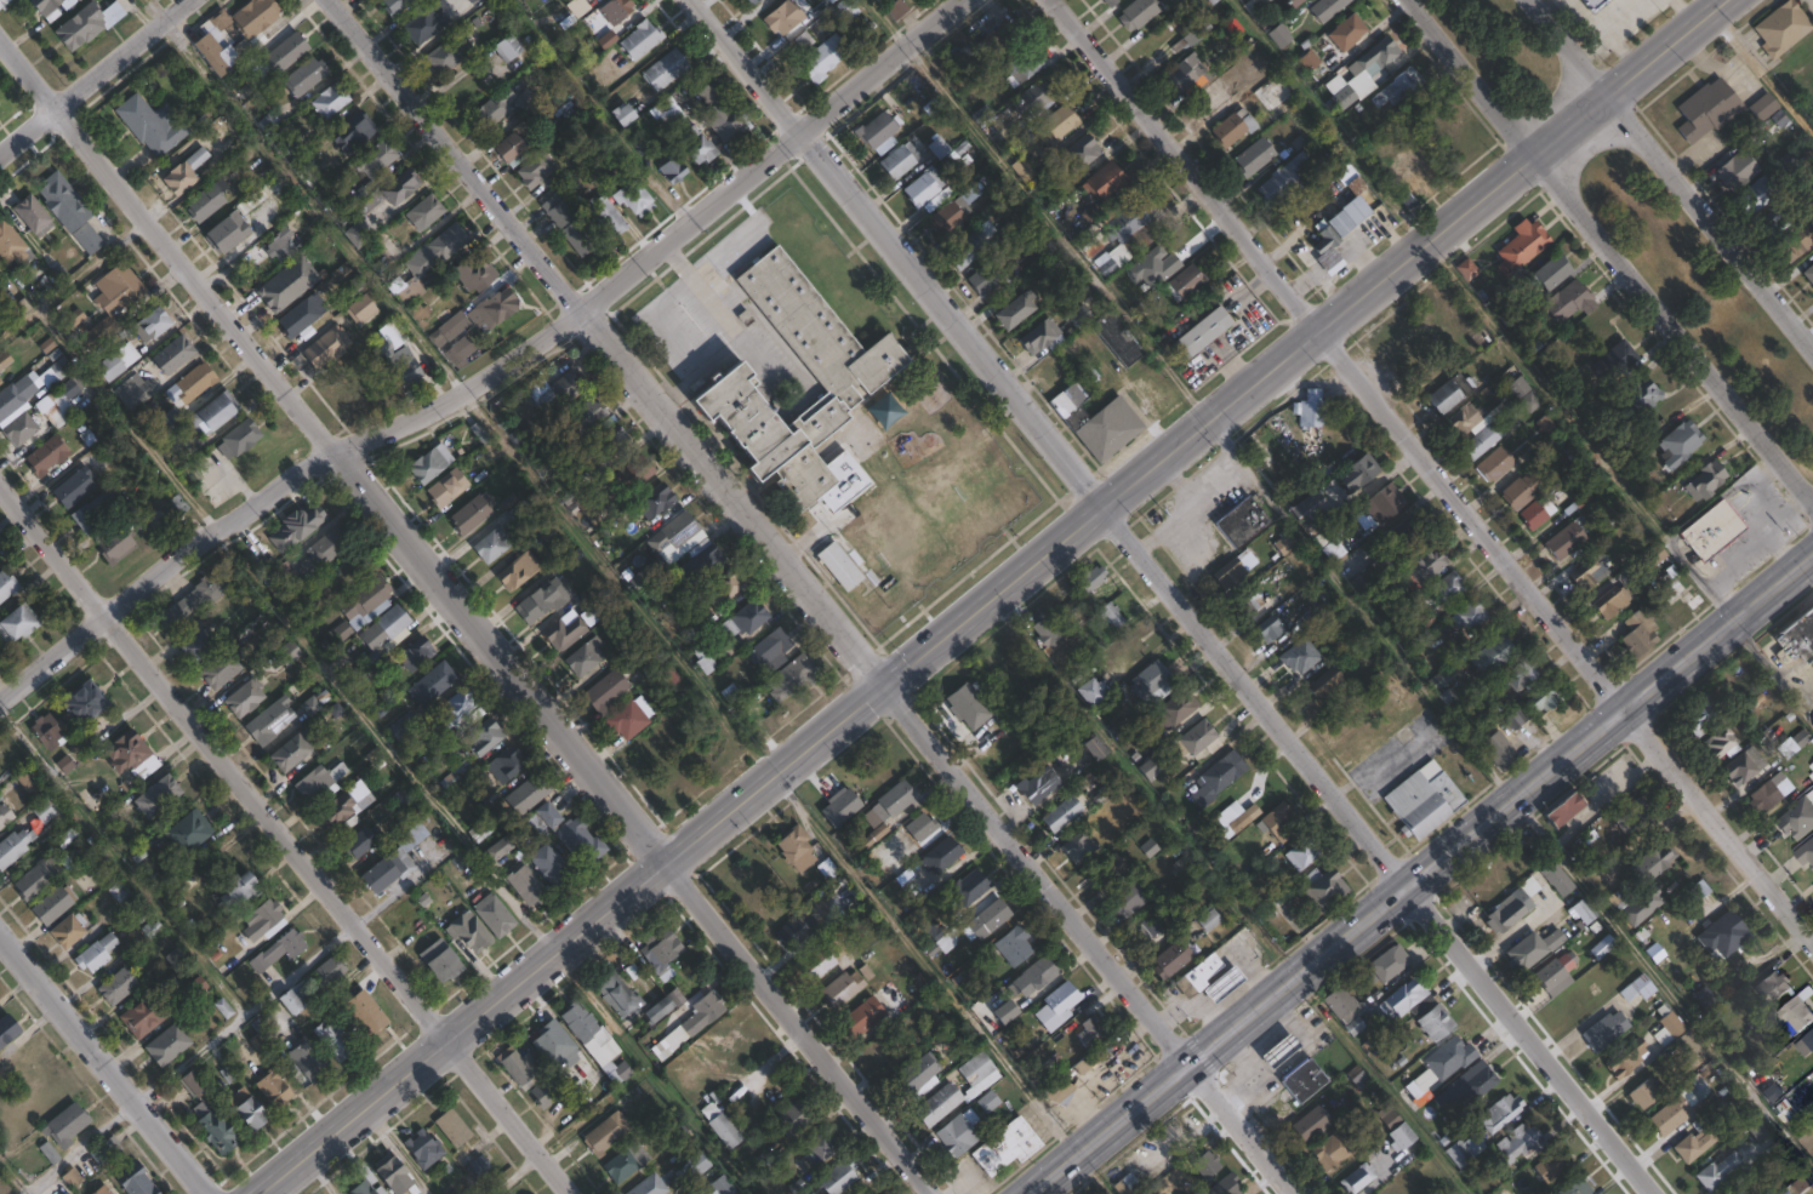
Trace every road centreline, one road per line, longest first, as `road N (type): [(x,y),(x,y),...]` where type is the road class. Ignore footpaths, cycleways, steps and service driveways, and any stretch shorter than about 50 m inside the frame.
road 1 (tertiary): [(1609,96),(262,1193)]
road 2 (residential): [(1302,1193),(338,0)]
road 3 (residential): [(1656,1193),(693,0)]
road 4 (residential): [(936,1193),(0,38)]
road 5 (residential): [(1812,945),(1053,0)]
road 6 (residential): [(962,0),(524,364),(439,413),(296,478),(0,704)]
road 7 (secondary): [(1035,1193),(1812,563)]
road 8 (residential): [(575,1193),(0,484)]
road 9 (residential): [(1404,0),(1812,522)]
road 10 (residential): [(1812,348),(1533,0)]
road 11 (residential): [(206,1193),(0,938)]
road 12 (residential): [(184,0),(0,149)]
road 13 (tertiary): [(1727,0),(1609,96)]

